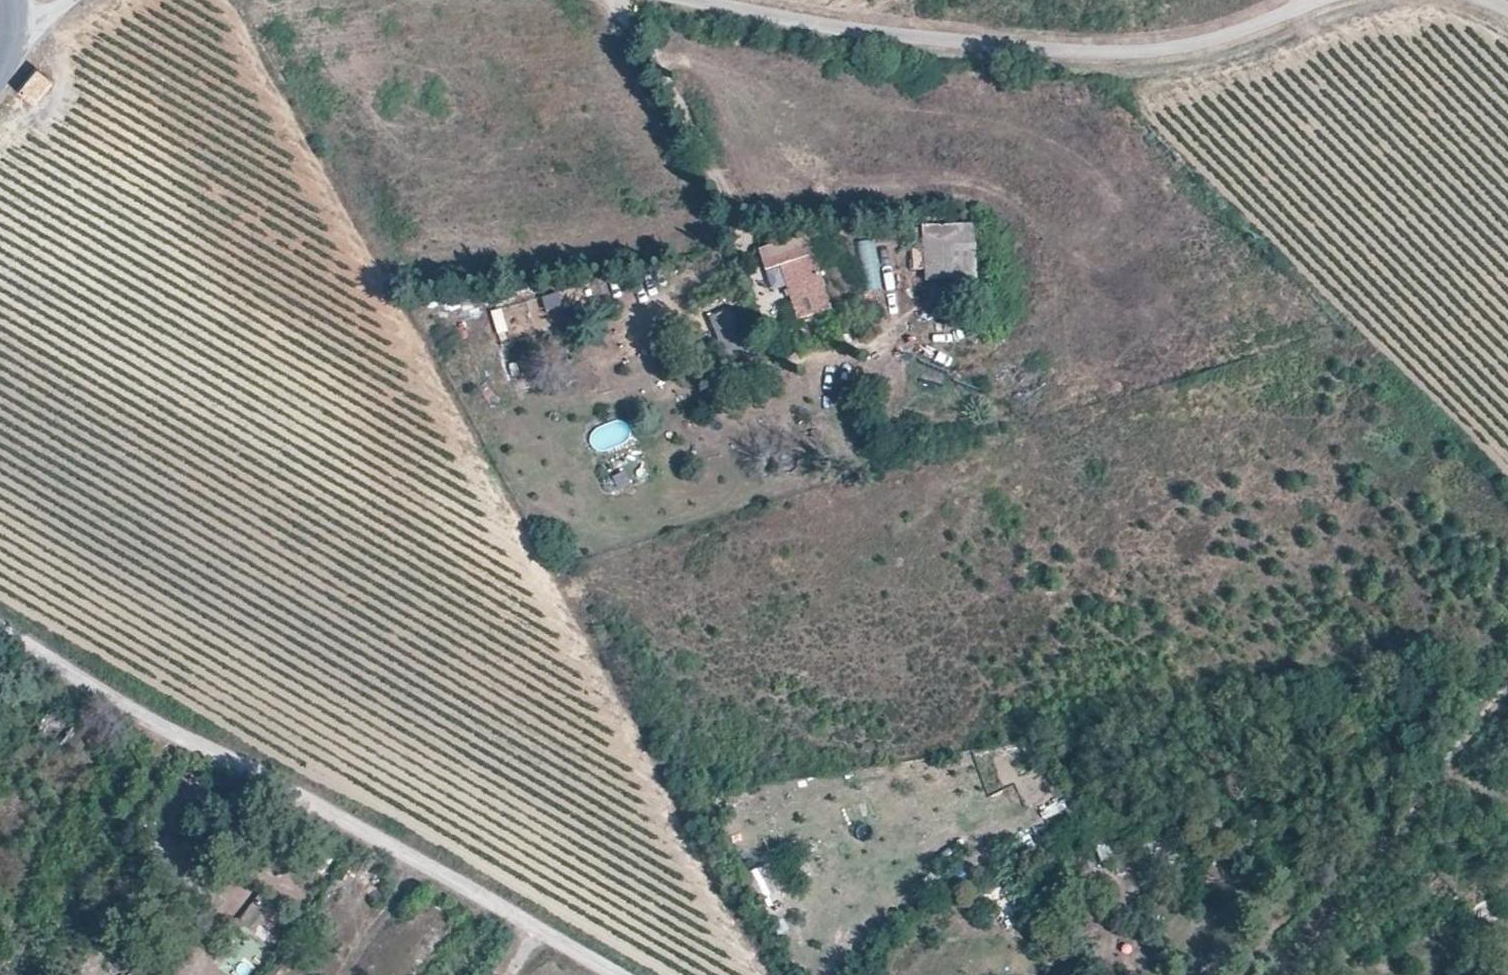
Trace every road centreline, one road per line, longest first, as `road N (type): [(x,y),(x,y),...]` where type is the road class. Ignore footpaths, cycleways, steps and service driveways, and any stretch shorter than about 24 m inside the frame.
road 1 (unclassified): [(619,974),(0,625)]
road 2 (unclassified): [(697,0),(951,44),(1136,55),(1233,36),(1327,0)]

